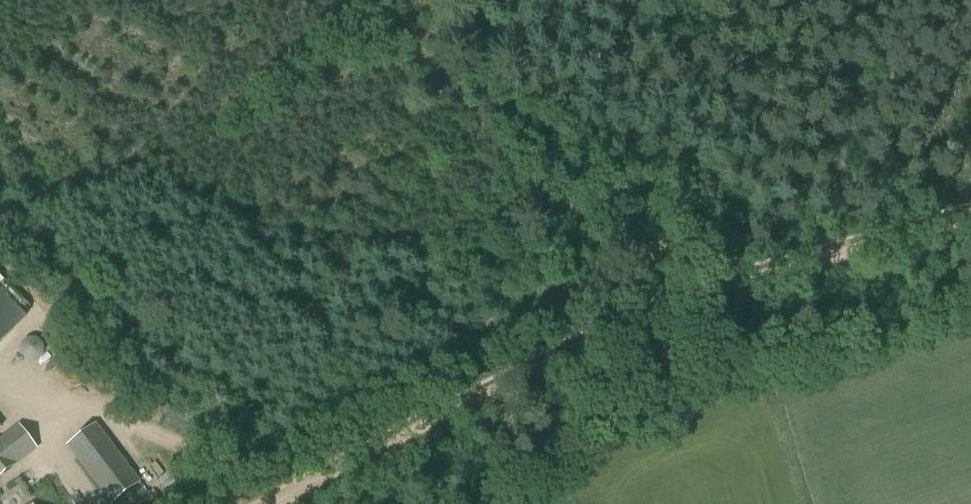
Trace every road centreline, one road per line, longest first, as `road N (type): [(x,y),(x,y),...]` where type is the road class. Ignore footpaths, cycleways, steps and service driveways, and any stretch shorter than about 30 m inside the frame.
road 1 (track): [(702,295),(576,346),(273,503)]
road 2 (track): [(0,383),(312,485)]
road 3 (track): [(970,217),(702,295)]

